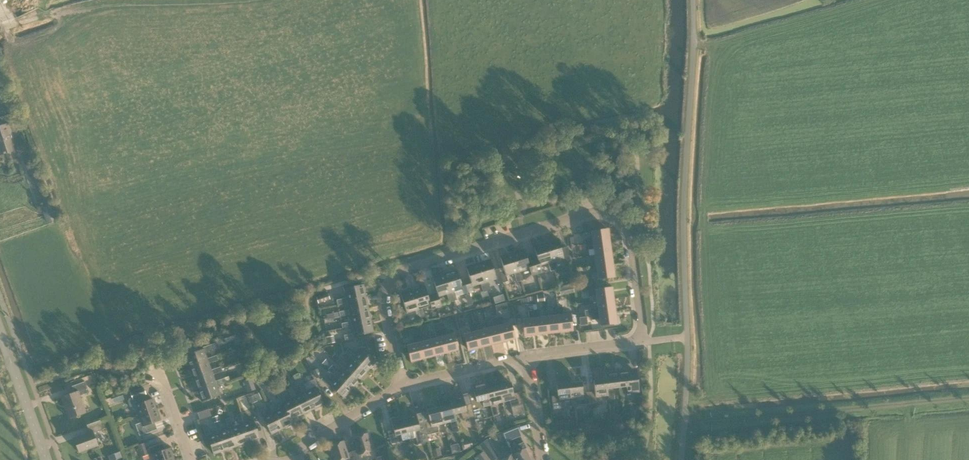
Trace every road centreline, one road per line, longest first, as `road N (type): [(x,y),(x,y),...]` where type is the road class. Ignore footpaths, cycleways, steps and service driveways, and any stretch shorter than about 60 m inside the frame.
road 1 (residential): [(402,387),(382,303),(389,285),(580,217),(625,233),(641,342)]
road 2 (unclassified): [(685,459),(693,0)]
road 3 (secondary): [(47,459),(0,331)]
road 4 (residential): [(295,459),(302,446),(402,387)]
road 5 (residential): [(402,387),(524,362)]

